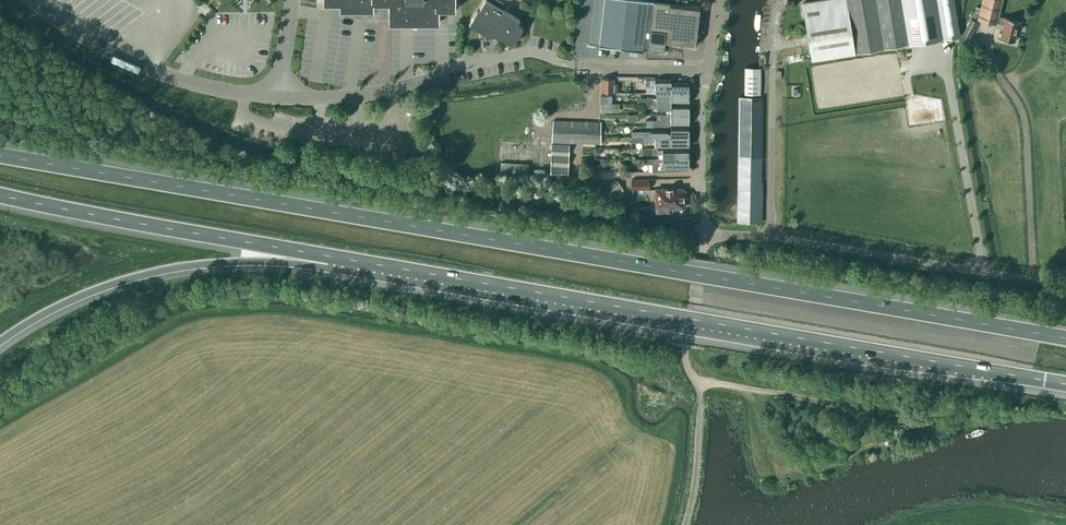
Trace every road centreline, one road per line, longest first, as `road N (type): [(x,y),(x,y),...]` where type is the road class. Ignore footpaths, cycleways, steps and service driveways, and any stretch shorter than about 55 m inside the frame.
road 1 (motorway): [(1065,339),(0,155)]
road 2 (motorway): [(331,257),(1065,385)]
road 3 (motorway): [(0,345),(55,311),(166,273),(331,257)]
road 4 (motorway): [(0,197),(331,257)]
road 5 (track): [(0,429),(159,340),(194,331),(223,342),(229,358),(204,417)]
road 6 (unclassified): [(275,100),(358,99),(528,53),(562,63)]
road 7 (unclassified): [(769,238),(1052,283)]
road 8 (unclassified): [(275,100),(203,90),(145,70),(37,0)]
road 9 (unclassified): [(769,238),(773,46)]
road 10 (track): [(745,388),(773,468),(837,459),(851,442)]
road 11 (unclassified): [(701,401),(686,347),(702,235)]
road 12 (unclassified): [(702,235),(701,68)]
road 13 (unclassified): [(701,68),(562,63)]

